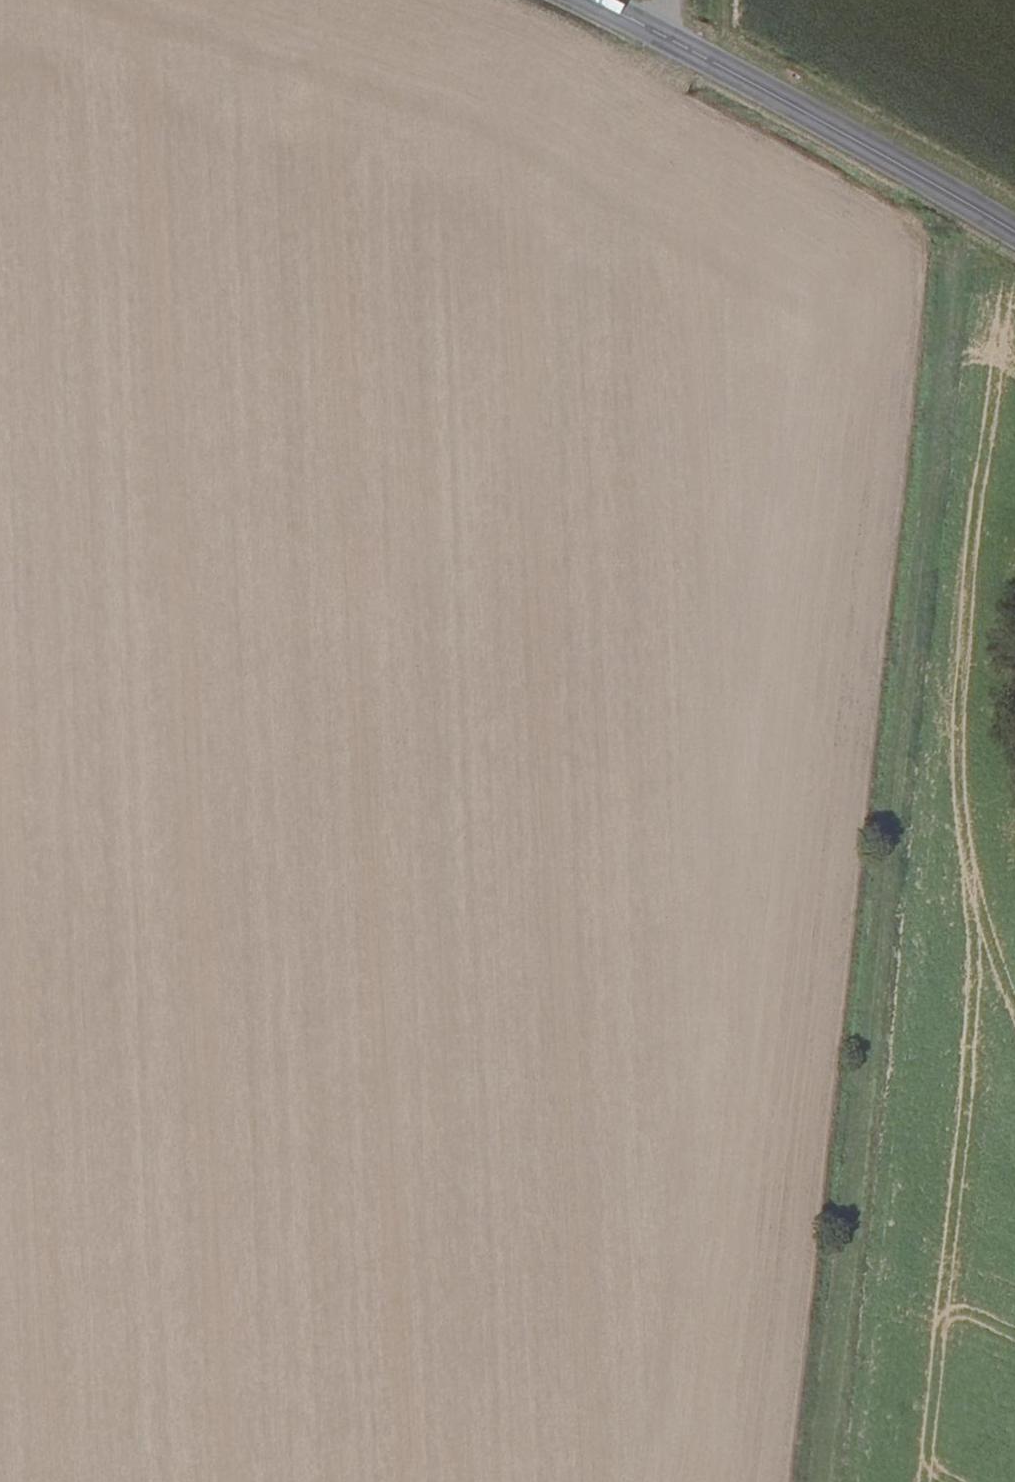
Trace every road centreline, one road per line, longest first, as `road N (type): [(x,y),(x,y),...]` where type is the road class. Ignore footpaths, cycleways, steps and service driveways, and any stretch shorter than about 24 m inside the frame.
road 1 (secondary): [(1014,229),(595,0)]

